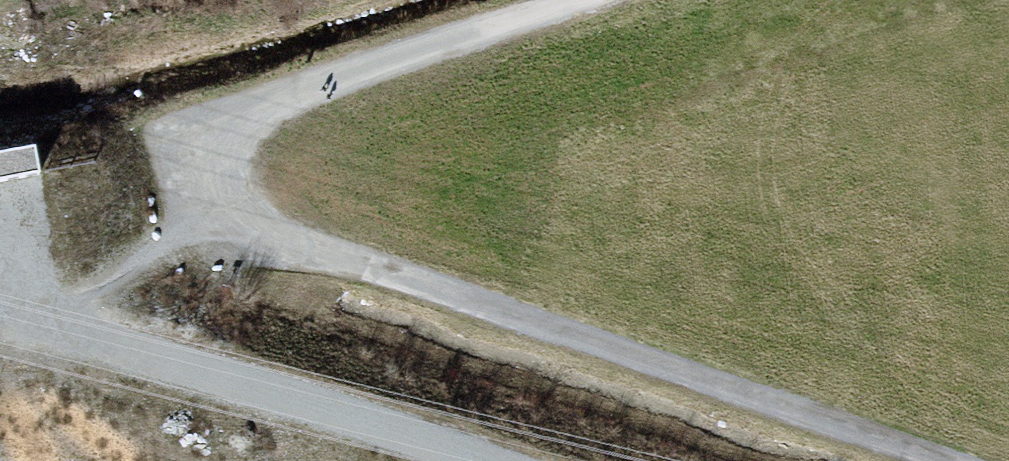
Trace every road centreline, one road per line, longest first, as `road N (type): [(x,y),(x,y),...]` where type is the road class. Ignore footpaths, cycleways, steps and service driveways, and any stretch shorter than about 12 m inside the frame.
road 1 (track): [(567,0),(176,130),(193,193),(243,230),(385,270),(941,460)]
road 2 (unclassified): [(499,460),(254,376),(0,319)]

